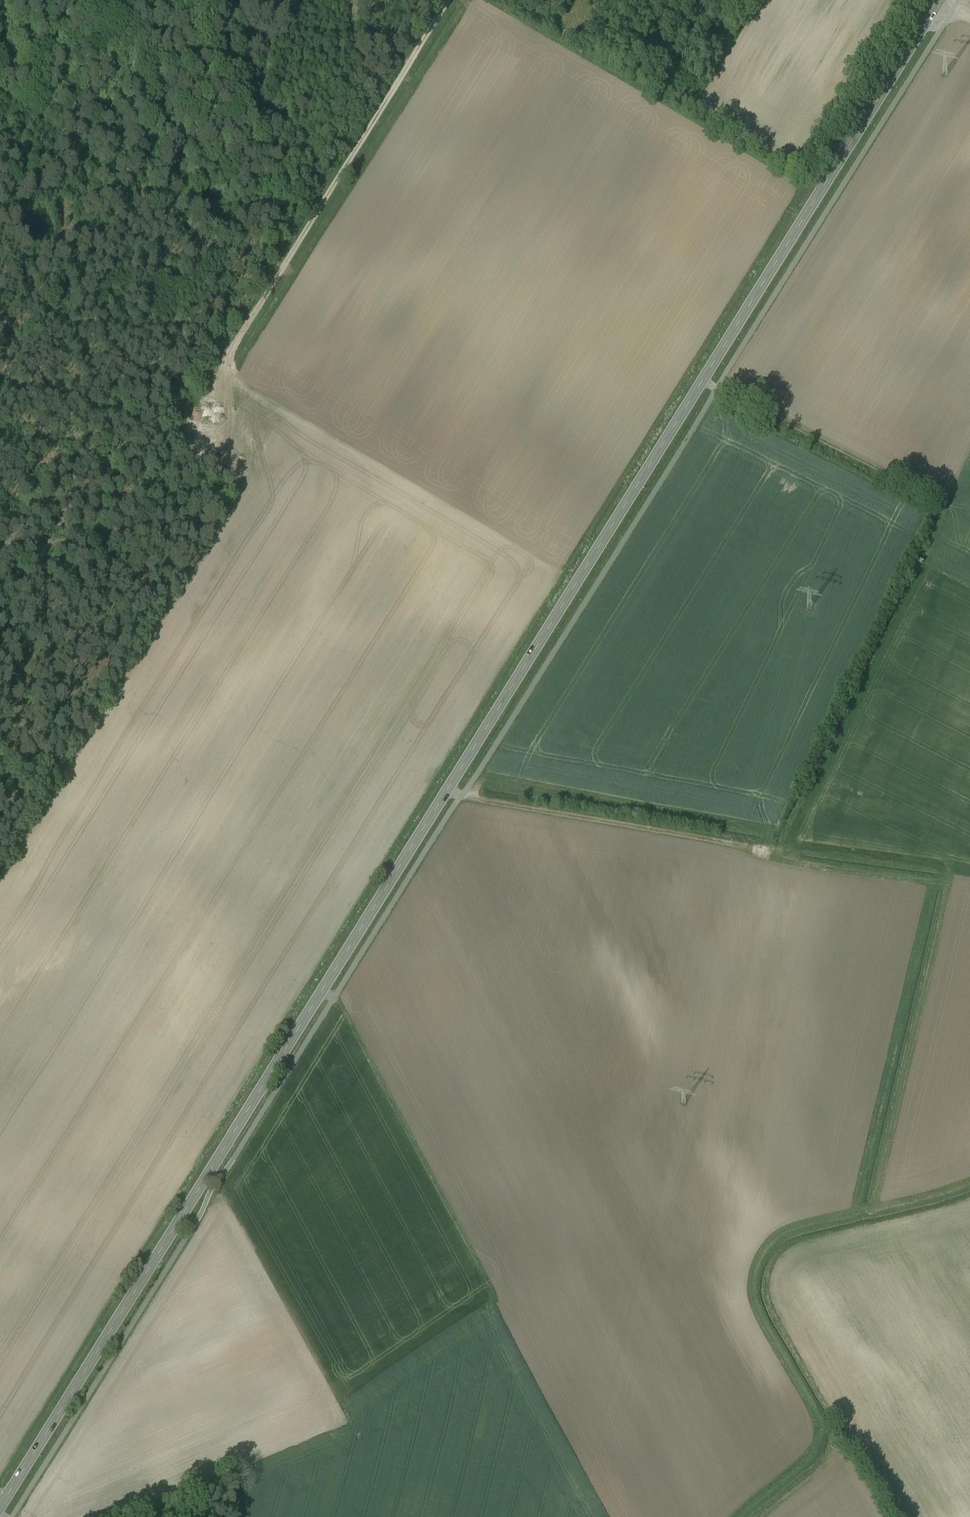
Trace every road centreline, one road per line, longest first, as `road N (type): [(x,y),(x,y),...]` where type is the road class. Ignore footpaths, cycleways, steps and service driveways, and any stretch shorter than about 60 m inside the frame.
road 1 (tertiary): [(941,0),(0,1508)]
road 2 (track): [(447,0),(221,363),(216,399),(229,437)]
road 3 (track): [(446,793),(745,843)]

